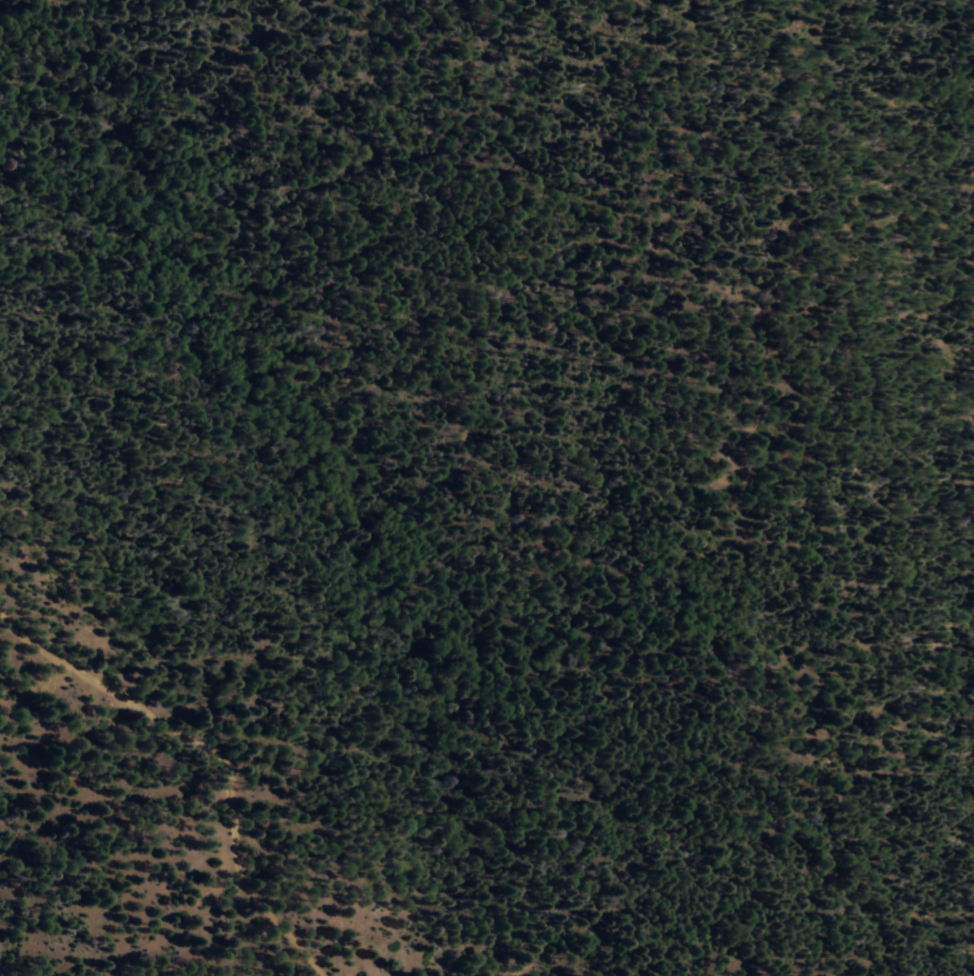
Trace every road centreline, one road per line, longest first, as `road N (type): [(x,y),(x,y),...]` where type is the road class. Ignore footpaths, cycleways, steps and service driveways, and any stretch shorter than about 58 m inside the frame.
road 1 (residential): [(0,645),(238,898),(374,975)]

